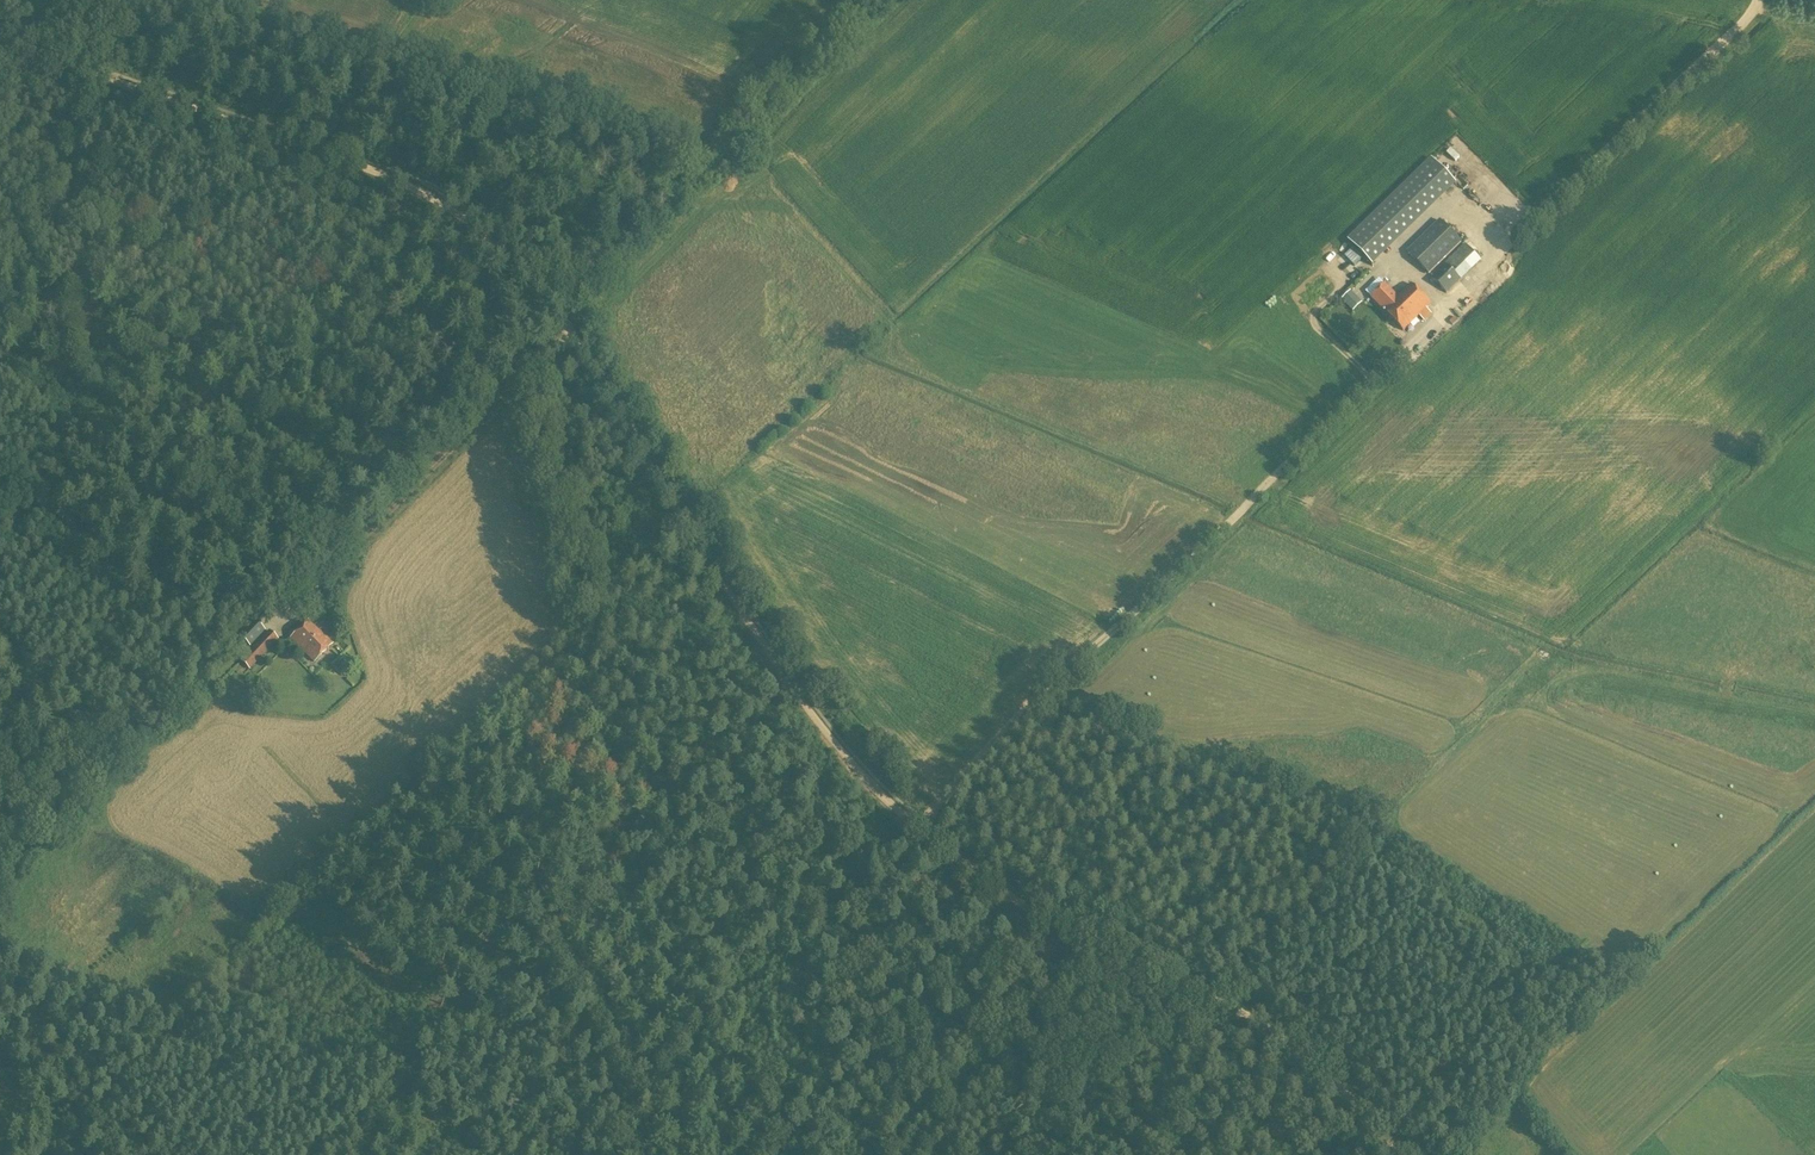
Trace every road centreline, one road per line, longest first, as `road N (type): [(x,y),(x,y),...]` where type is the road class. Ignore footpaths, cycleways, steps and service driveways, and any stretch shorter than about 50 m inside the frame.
road 1 (unclassified): [(1406,1154),(1333,1071),(1284,1029),(904,819),(833,739),(608,383),(512,255),(420,193),(366,169),(0,33)]
road 2 (track): [(916,828),(1057,678),(1126,623),(1757,0)]
road 3 (track): [(573,317),(283,623)]
road 4 (track): [(653,188),(390,172),(405,126),(396,58)]
road 5 (track): [(1397,1135),(1439,1072),(1577,946)]
road 6 (track): [(440,0),(396,58),(222,0)]

